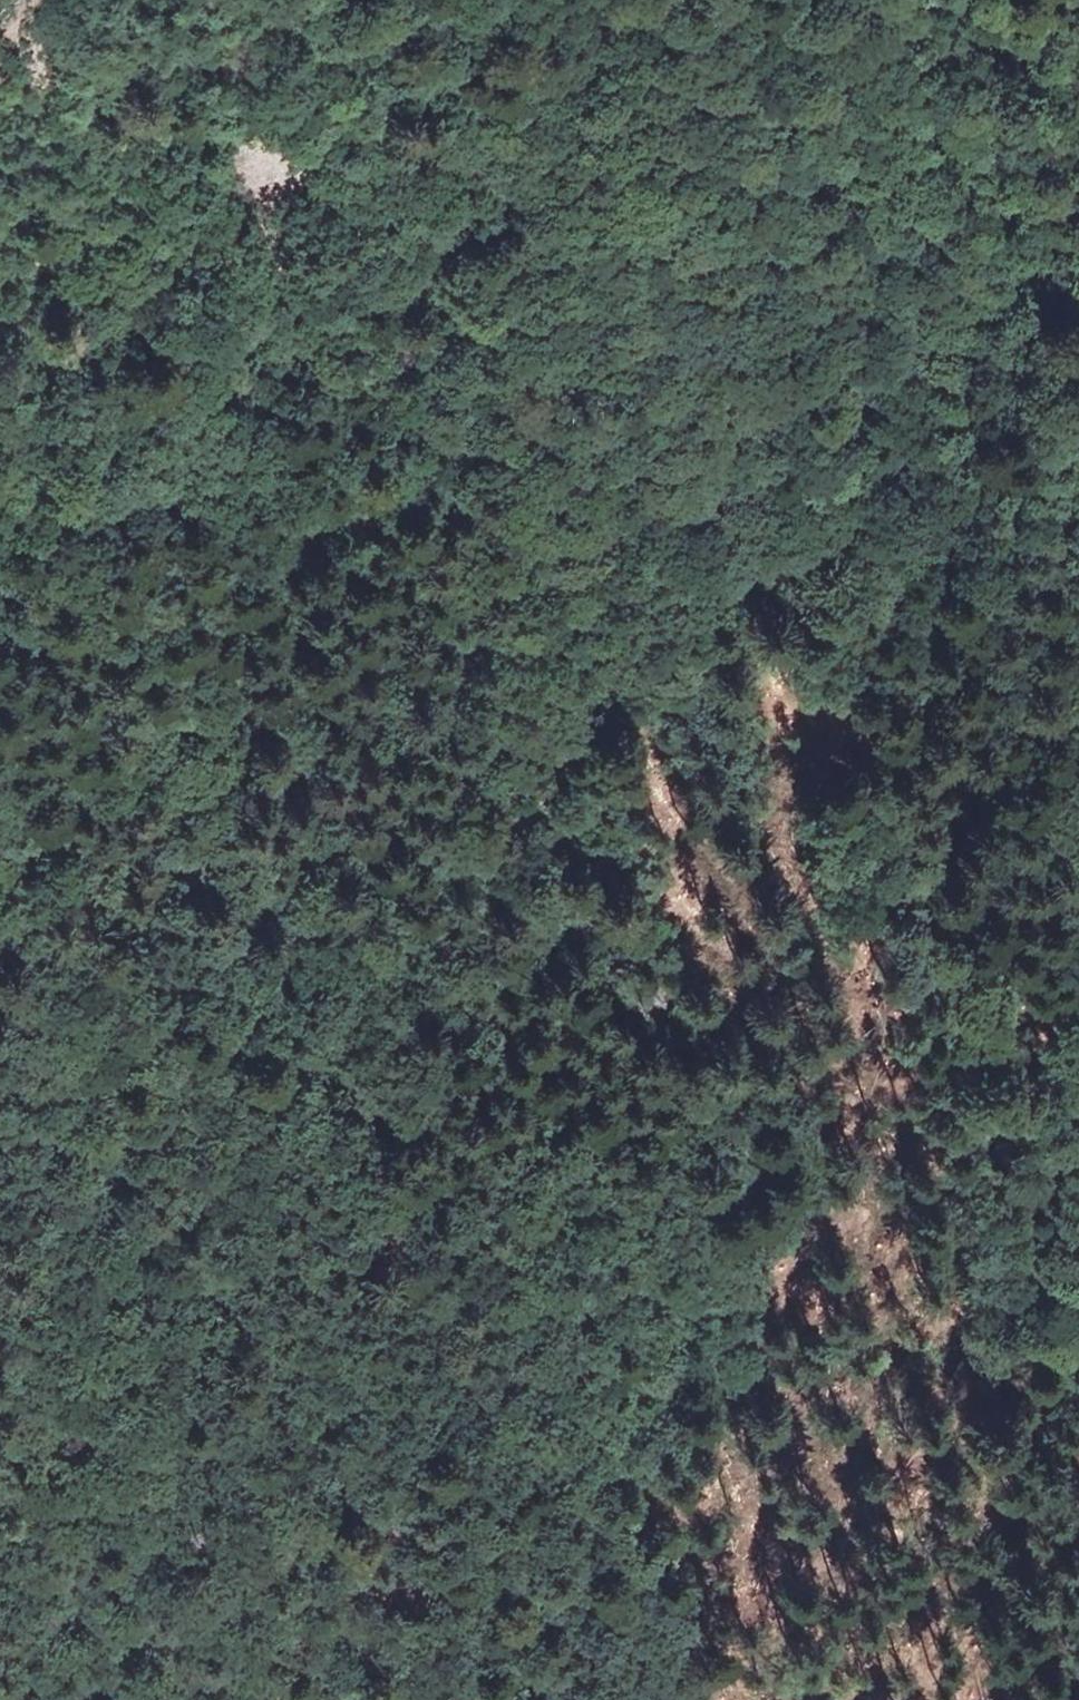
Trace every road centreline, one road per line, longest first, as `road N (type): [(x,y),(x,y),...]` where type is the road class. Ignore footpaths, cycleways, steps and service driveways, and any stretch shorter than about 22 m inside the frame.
road 1 (track): [(897,1699),(913,1615),(908,1534)]

